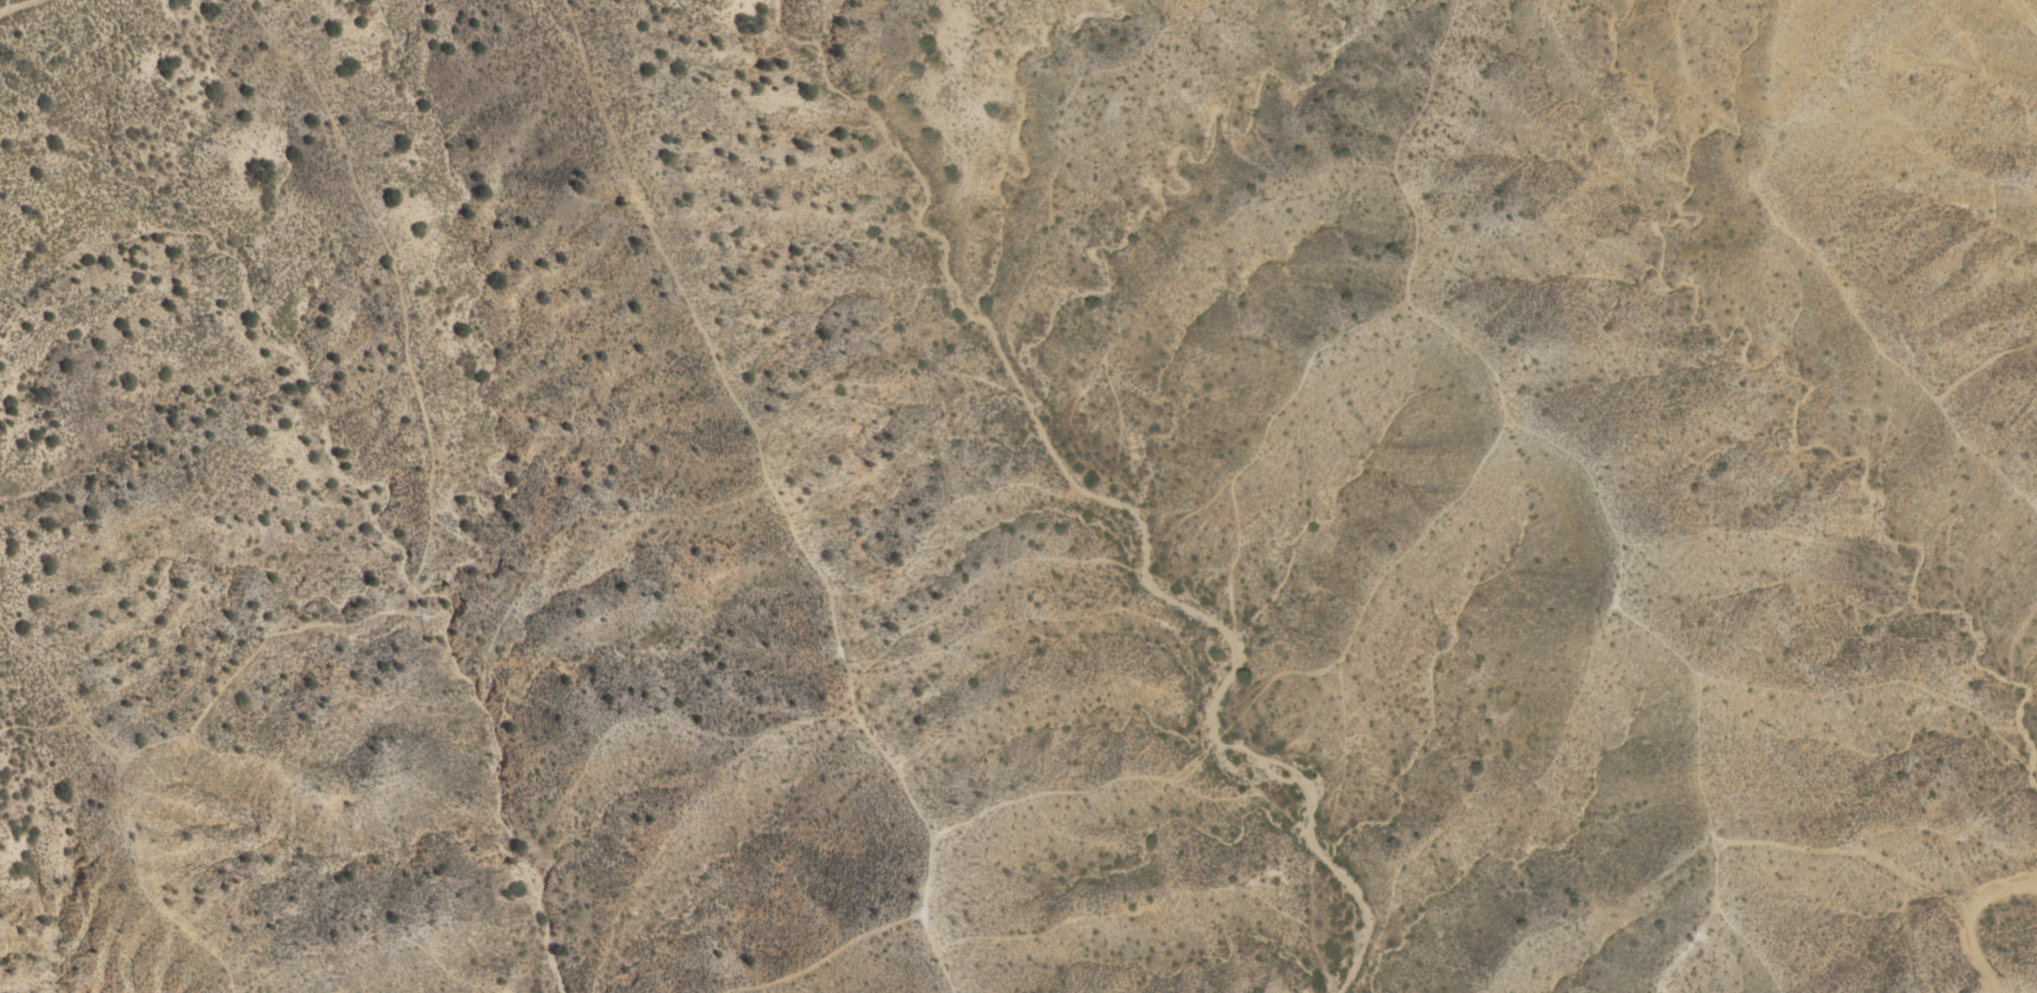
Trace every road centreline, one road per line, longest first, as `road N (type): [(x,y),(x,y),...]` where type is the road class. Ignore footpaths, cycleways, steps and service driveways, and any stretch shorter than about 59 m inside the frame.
road 1 (track): [(1989,992),(1975,920),(1985,909),(2036,897)]

